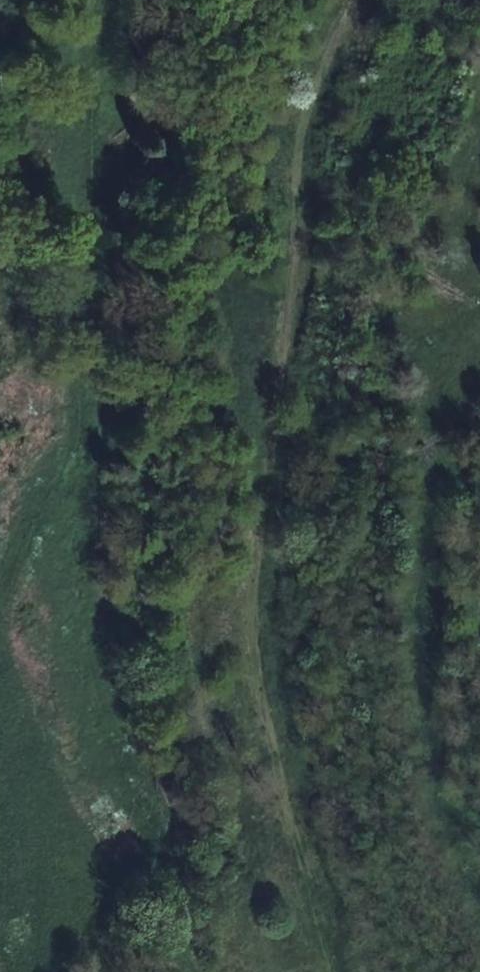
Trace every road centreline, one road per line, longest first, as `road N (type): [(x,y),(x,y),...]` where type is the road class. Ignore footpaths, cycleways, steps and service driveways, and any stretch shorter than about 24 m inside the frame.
road 1 (track): [(364,0),(329,90),(271,582),(354,971)]

